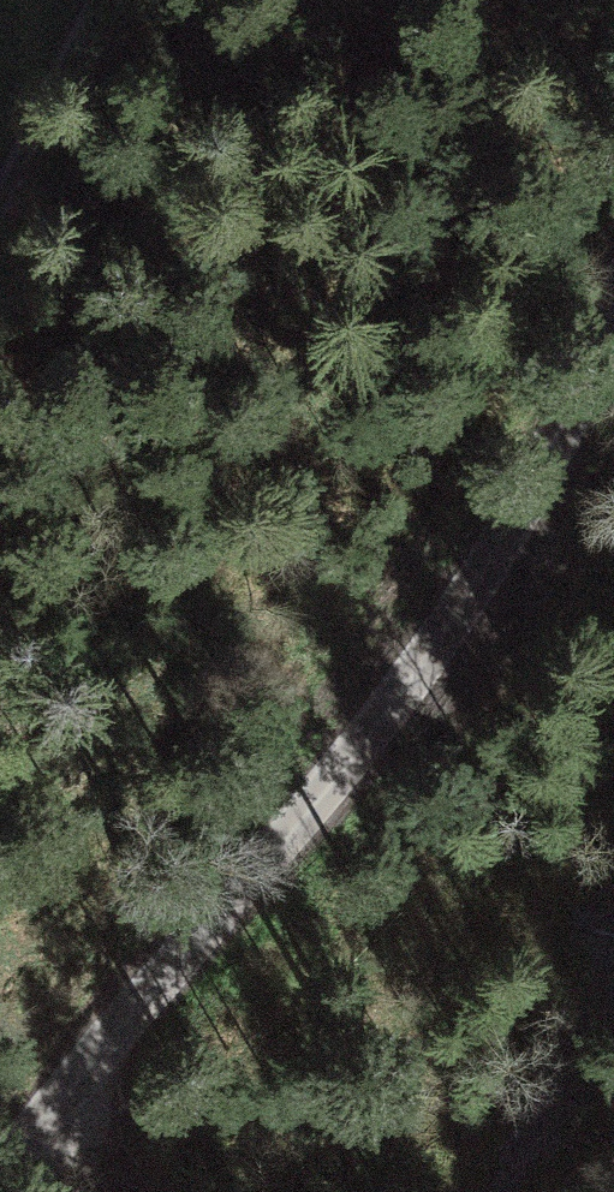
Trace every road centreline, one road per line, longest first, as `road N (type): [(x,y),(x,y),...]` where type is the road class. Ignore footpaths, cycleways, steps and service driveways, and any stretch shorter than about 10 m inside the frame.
road 1 (unclassified): [(613,315),(555,451),(416,677),(0,1178)]
road 2 (track): [(85,0),(0,174)]
road 3 (track): [(135,1191),(105,1044)]

